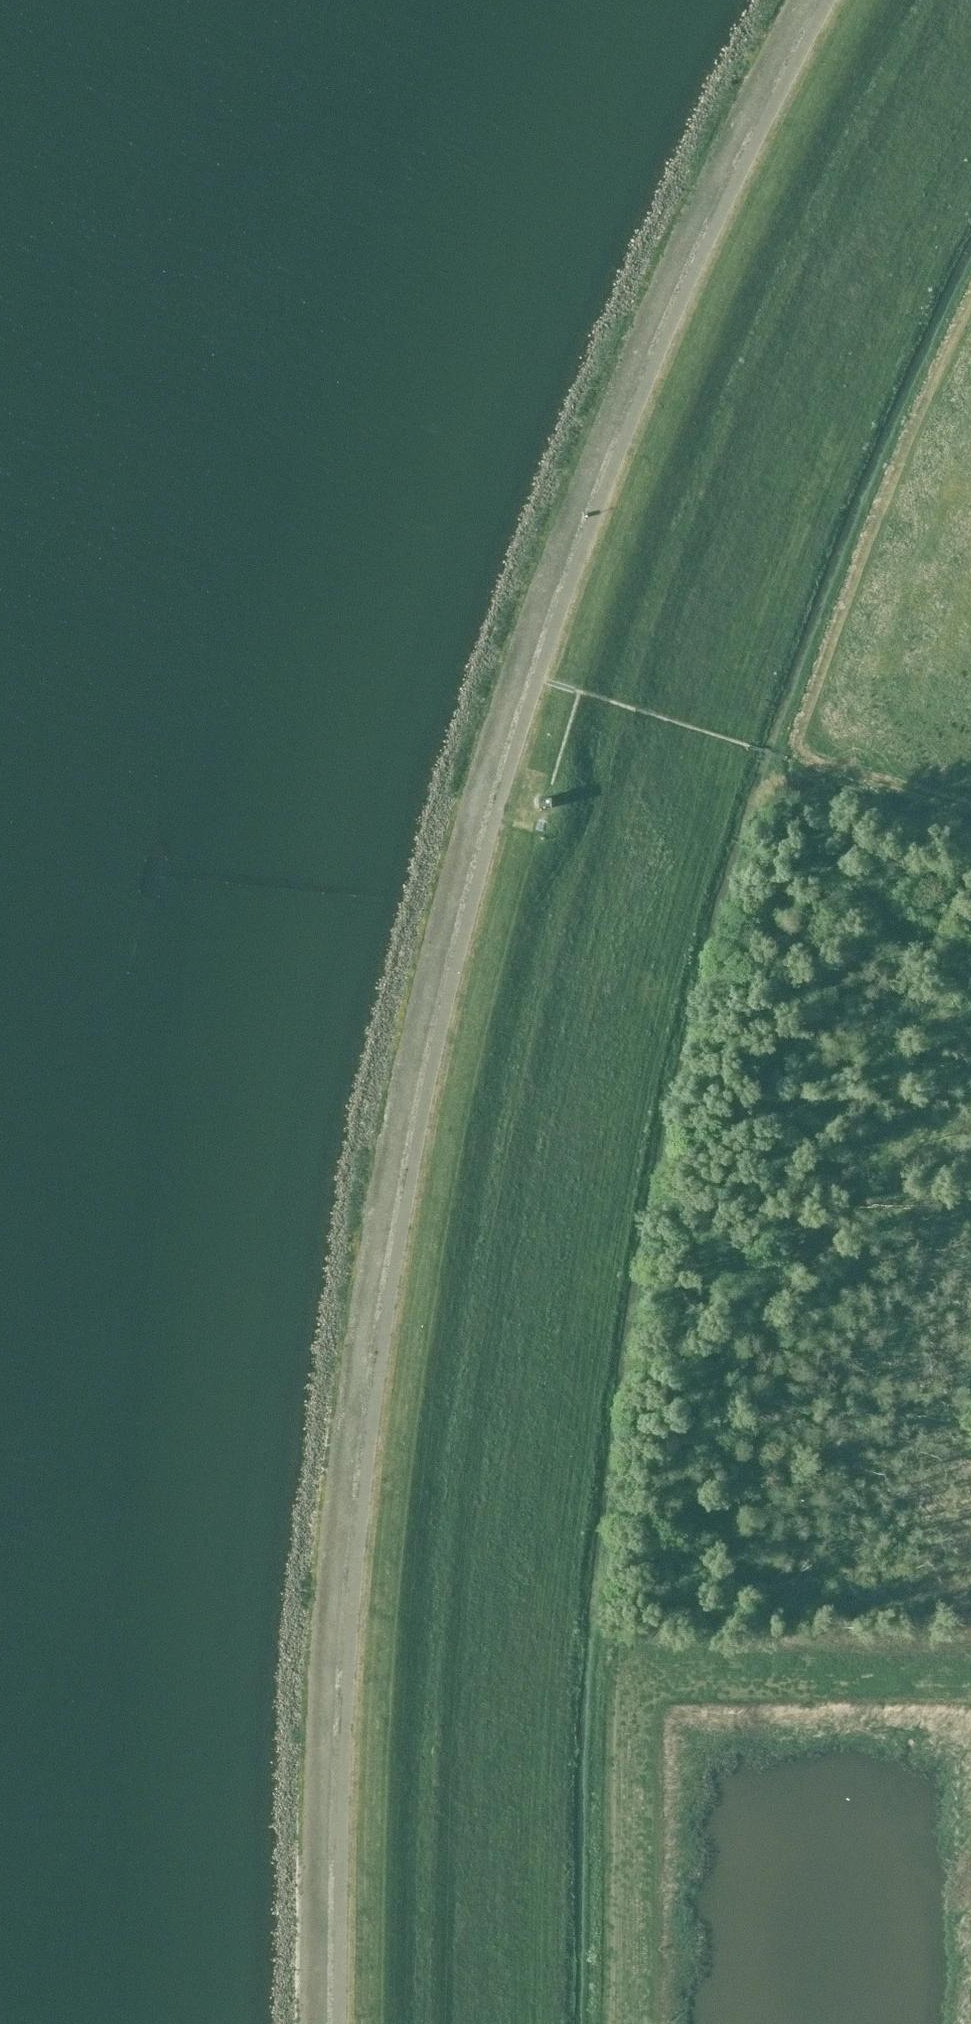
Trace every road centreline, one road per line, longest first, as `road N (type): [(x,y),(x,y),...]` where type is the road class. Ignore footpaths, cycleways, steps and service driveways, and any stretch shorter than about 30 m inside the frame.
road 1 (unclassified): [(338,2023),(343,1770),(362,1505),(388,1307),(445,1016),(516,751),(610,477),(694,274),(830,0)]
road 2 (track): [(633,2023),(632,1681),(970,1682)]

